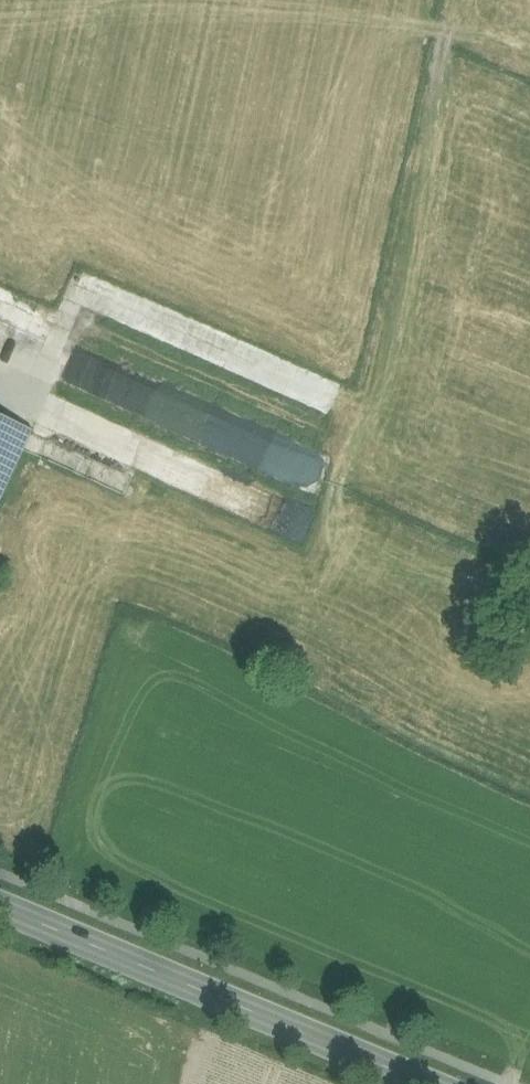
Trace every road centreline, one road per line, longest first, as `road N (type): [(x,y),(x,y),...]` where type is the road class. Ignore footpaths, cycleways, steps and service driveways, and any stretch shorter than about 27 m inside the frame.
road 1 (secondary): [(0,903),(433,1083)]

